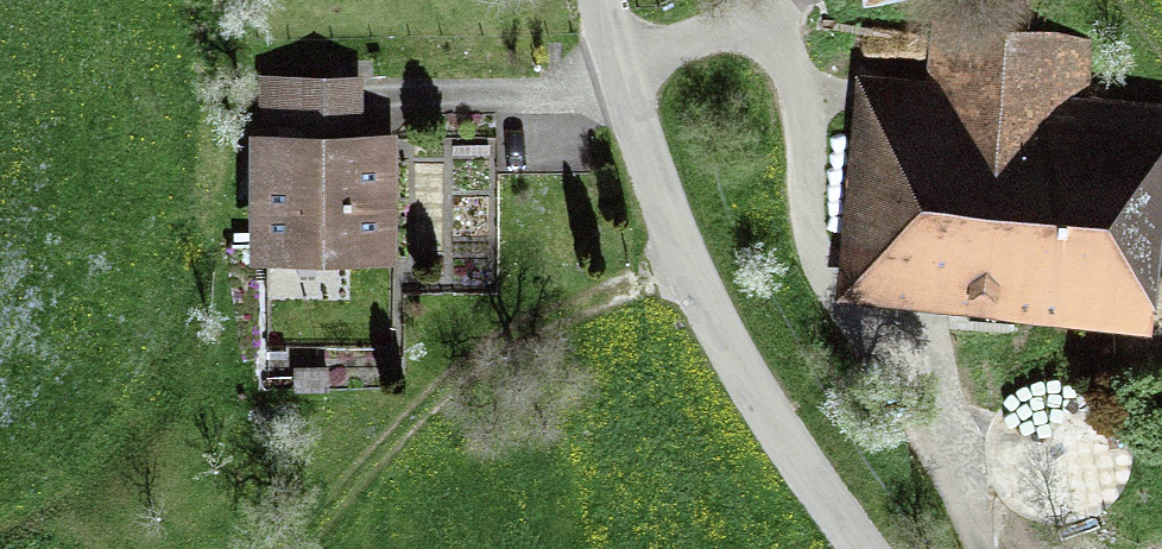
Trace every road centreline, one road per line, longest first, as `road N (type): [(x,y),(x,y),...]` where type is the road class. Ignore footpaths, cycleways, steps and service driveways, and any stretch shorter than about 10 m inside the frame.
road 1 (track): [(984,548),(949,470),(826,300),(805,105),(773,38),(703,41),(623,83),(561,101),(407,106)]
road 2 (unclassified): [(863,548),(767,413),(694,276),(600,0)]
road 3 (track): [(694,276),(640,288),(556,325),(475,379),(308,548)]

